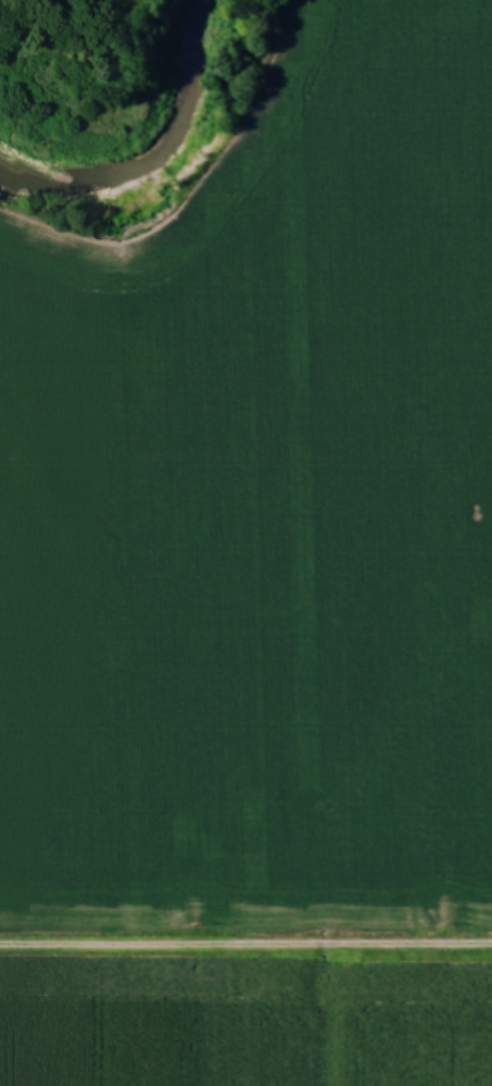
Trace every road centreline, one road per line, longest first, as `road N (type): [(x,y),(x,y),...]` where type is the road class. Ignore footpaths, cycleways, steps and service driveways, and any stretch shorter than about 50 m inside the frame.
road 1 (residential): [(491,946),(0,943)]

